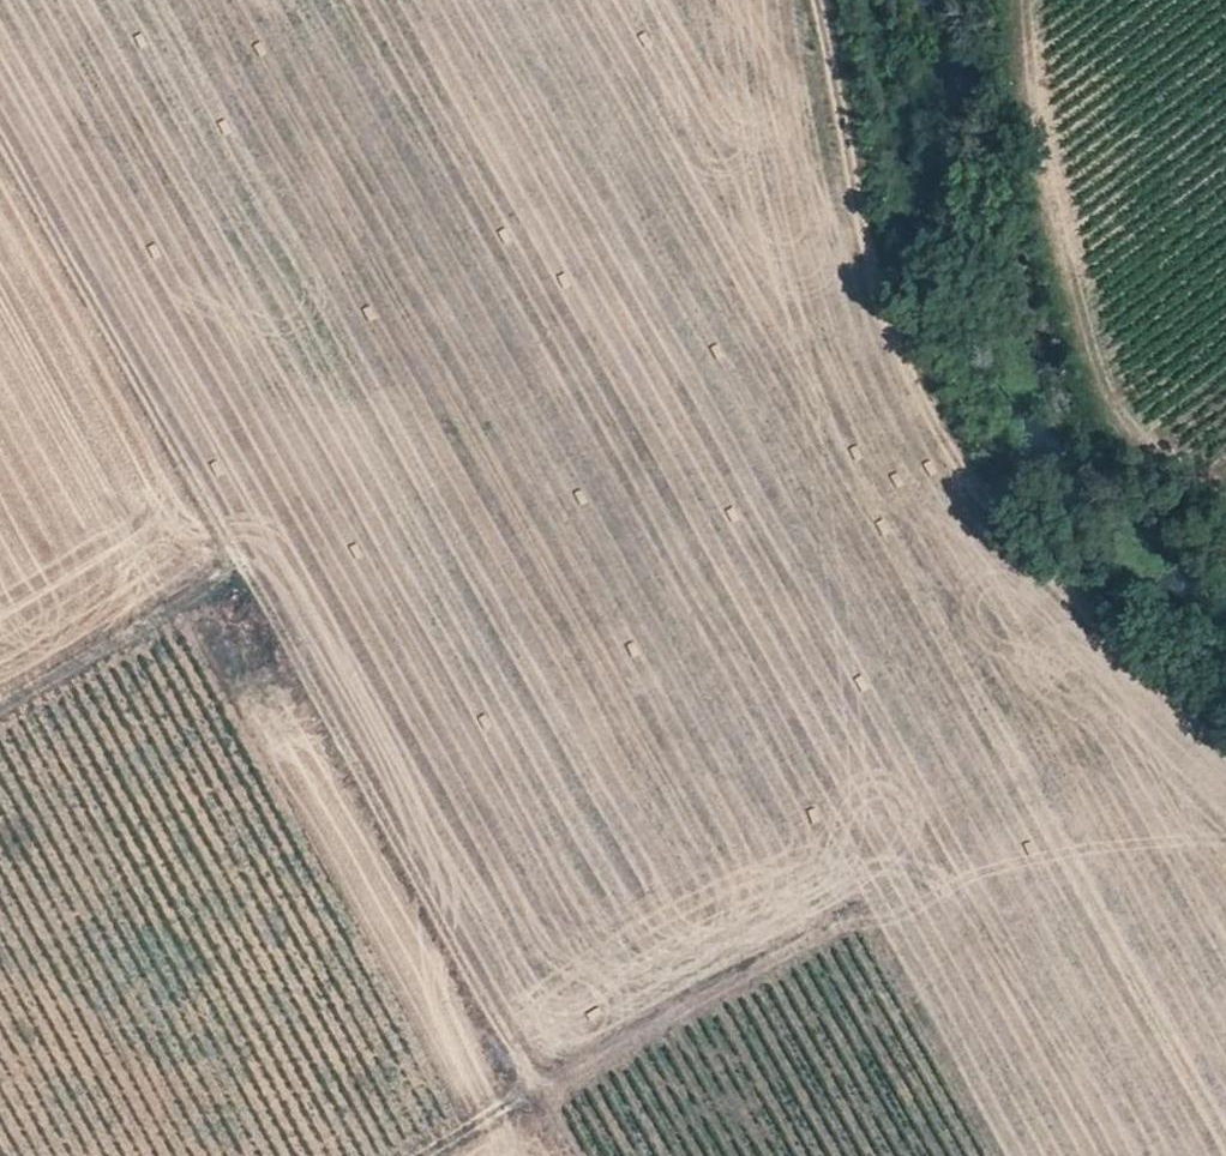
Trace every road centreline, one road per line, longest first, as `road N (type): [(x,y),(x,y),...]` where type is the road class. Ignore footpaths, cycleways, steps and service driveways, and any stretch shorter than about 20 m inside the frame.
road 1 (track): [(575,1155),(0,131)]
road 2 (track): [(417,1155),(1218,716)]
road 3 (track): [(1225,488),(1137,438),(1114,409),(1093,361),(1032,114),(1019,0)]
road 4 (track): [(899,317),(1020,539),(1225,723)]
road 5 (track): [(899,317),(724,0)]
road 6 (track): [(0,702),(241,562)]

